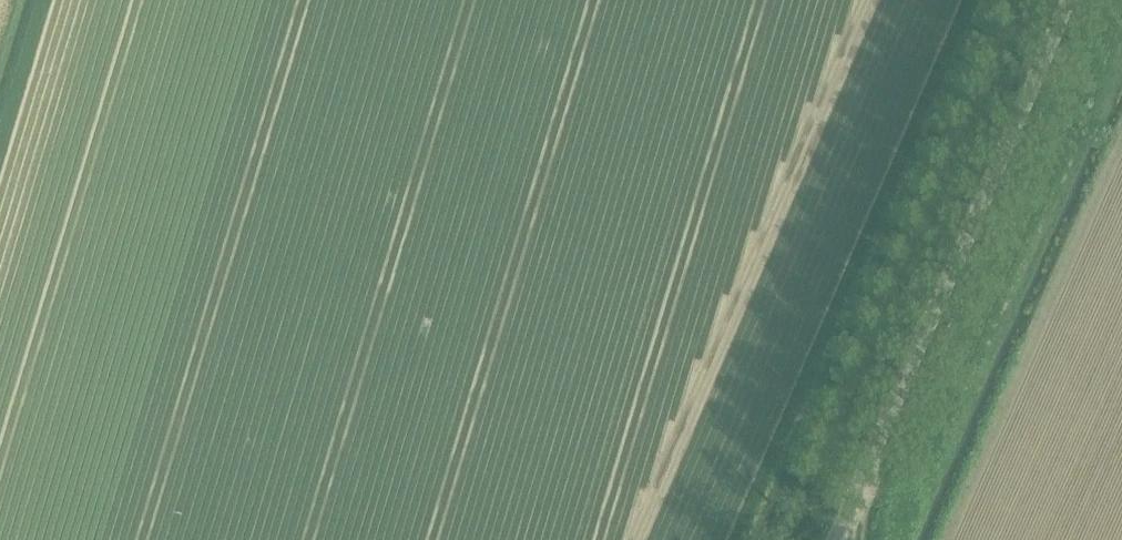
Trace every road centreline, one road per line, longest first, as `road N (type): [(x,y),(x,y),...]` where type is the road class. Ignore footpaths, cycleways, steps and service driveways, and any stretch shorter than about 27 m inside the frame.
road 1 (track): [(742,539),(976,0)]
road 2 (unclassified): [(835,539),(1069,0)]
road 3 (track): [(1121,134),(942,539)]
road 4 (track): [(47,0),(0,156)]

